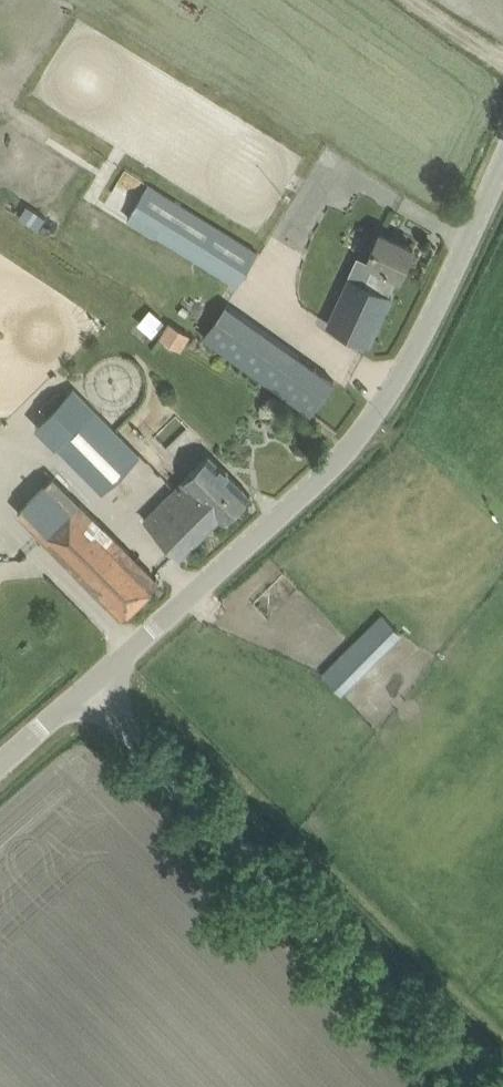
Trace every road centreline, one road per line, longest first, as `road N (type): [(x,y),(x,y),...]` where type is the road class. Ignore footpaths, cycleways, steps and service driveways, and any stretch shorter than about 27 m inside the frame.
road 1 (unclassified): [(89,684),(331,470),(383,406),(502,160)]
road 2 (unclassified): [(484,1086),(89,684)]
road 3 (unclassified): [(0,765),(89,684)]

